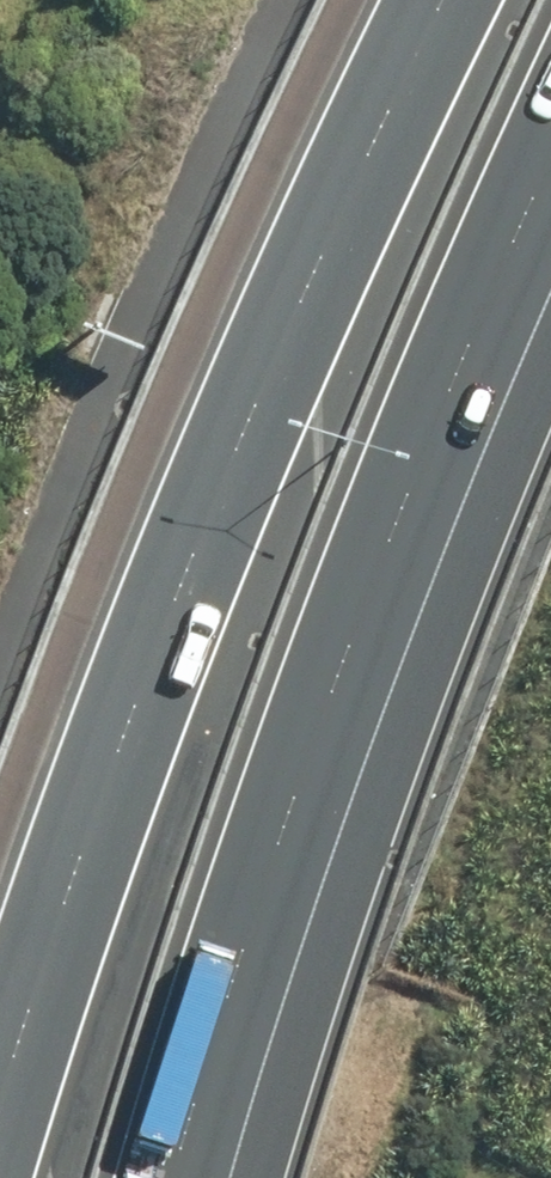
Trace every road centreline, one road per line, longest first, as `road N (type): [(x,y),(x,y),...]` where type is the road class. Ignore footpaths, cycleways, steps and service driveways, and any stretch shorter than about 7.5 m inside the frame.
road 1 (motorway): [(550,135),(295,738),(157,1177)]
road 2 (motorway): [(0,979),(96,713),(349,133),(418,0)]

